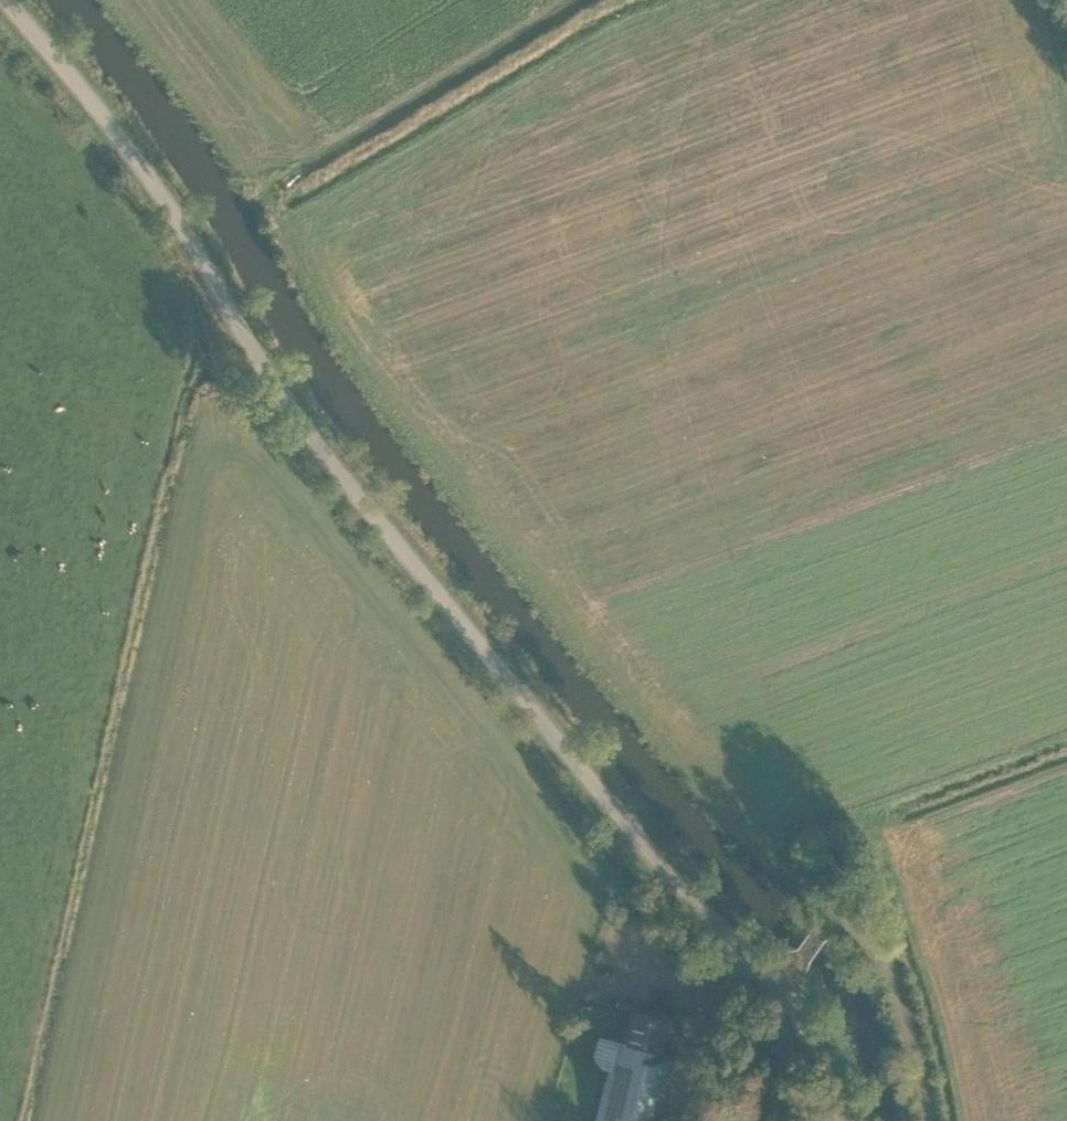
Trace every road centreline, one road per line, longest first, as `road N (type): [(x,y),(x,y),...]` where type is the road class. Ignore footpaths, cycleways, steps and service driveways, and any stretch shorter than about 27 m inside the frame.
road 1 (tertiary): [(844,1120),(801,1018),(606,800),(306,432),(214,280),(80,90),(6,0)]

